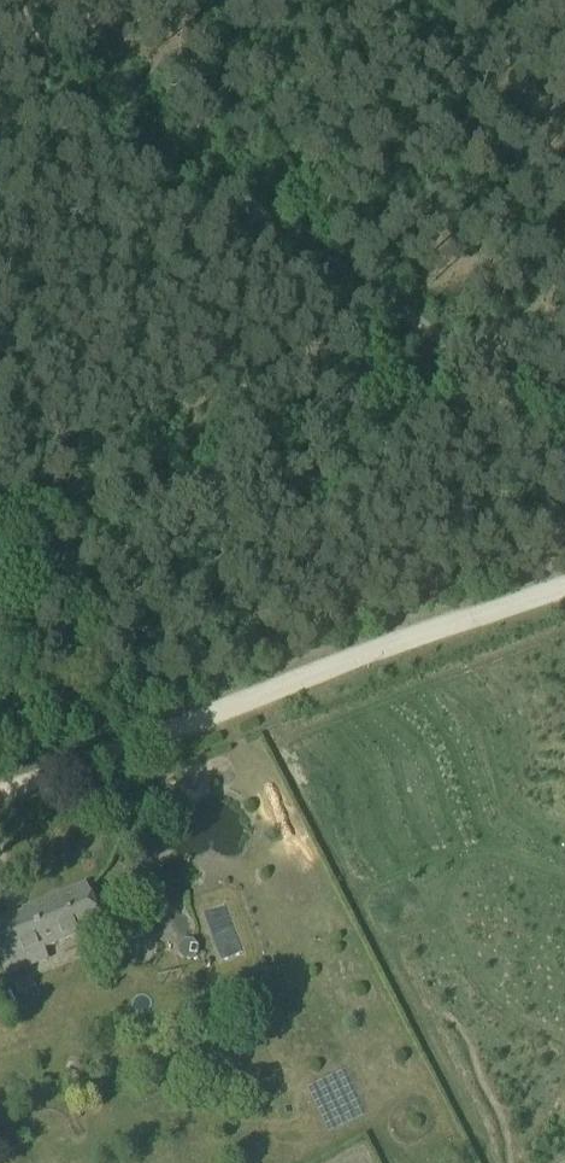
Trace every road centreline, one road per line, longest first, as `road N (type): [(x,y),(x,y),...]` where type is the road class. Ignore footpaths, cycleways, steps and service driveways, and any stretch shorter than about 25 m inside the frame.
road 1 (track): [(564,496),(433,335),(85,105),(38,53),(16,0)]
road 2 (track): [(564,587),(0,792)]

